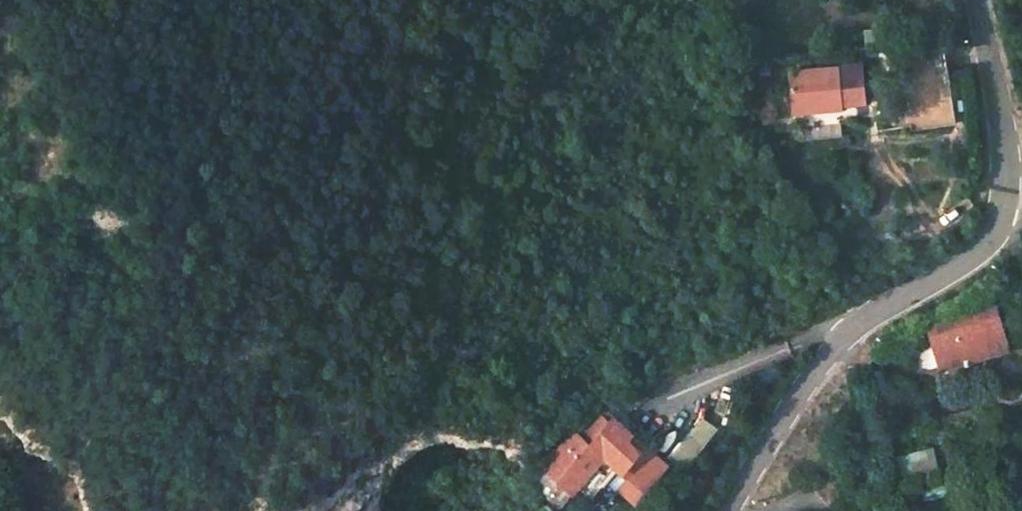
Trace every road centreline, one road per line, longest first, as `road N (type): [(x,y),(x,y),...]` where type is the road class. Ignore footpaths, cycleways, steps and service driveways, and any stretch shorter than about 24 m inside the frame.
road 1 (tertiary): [(978,0),(1003,132),(1007,208),(983,254),(859,321),(836,346),(733,510)]

